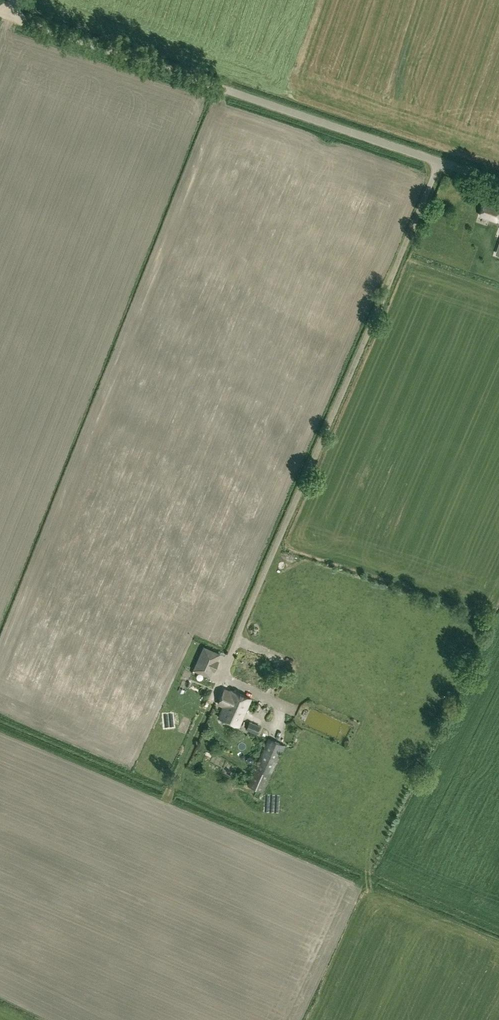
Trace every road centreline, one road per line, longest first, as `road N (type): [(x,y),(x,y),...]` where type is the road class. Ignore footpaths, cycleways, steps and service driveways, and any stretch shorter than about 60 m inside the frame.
road 1 (unclassified): [(223,673),(439,160)]
road 2 (unclassified): [(439,160),(7,15)]

